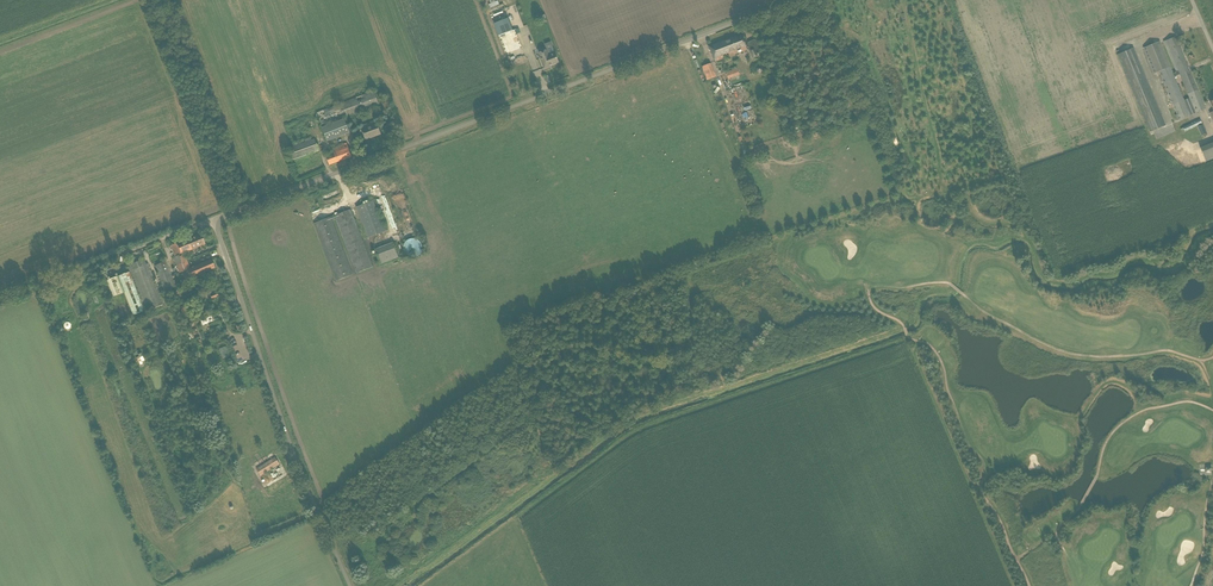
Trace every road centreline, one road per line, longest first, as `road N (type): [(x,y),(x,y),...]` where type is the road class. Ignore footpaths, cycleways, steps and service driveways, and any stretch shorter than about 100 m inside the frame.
road 1 (unclassified): [(350,585),(213,220),(802,0)]
road 2 (track): [(328,502),(352,503),(380,524),(392,522),(545,410),(535,366),(563,315),(682,275)]
road 3 (track): [(153,0),(234,211)]
road 4 (track): [(686,45),(767,240),(774,238)]
road 5 (track): [(916,341),(969,481),(980,488)]
road 6 (track): [(318,513),(177,575)]
road 7 (track): [(79,270),(213,220)]

